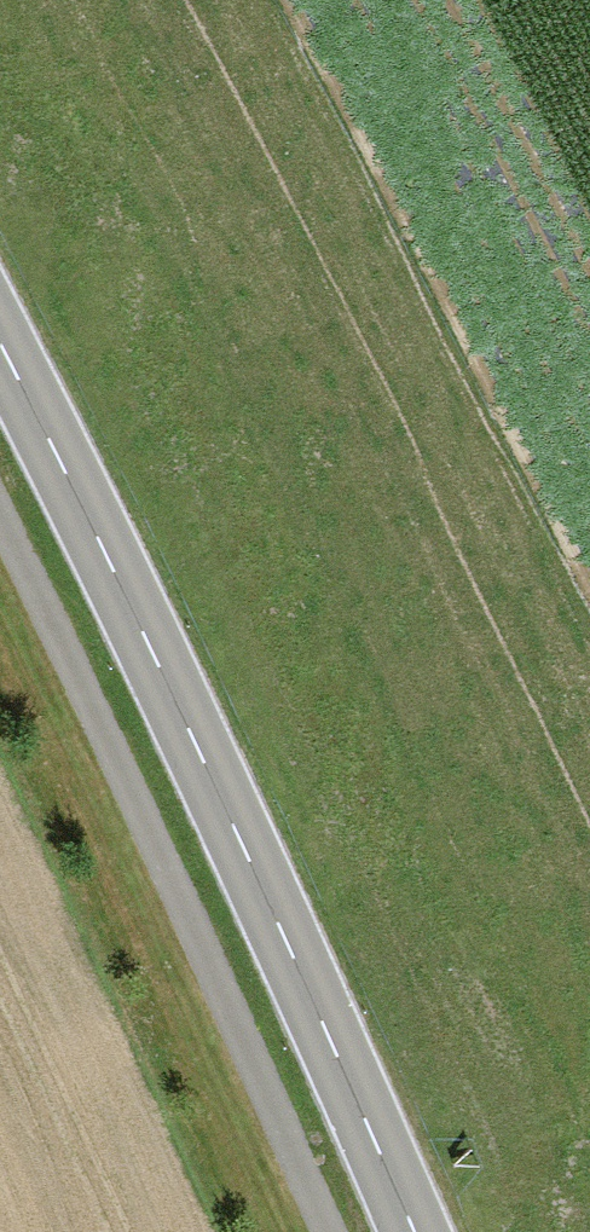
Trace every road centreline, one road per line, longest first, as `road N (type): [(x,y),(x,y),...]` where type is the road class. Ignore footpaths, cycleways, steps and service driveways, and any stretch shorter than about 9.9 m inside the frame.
road 1 (secondary): [(414,1231),(247,853),(0,356)]
road 2 (track): [(319,1231),(111,745),(0,522)]

